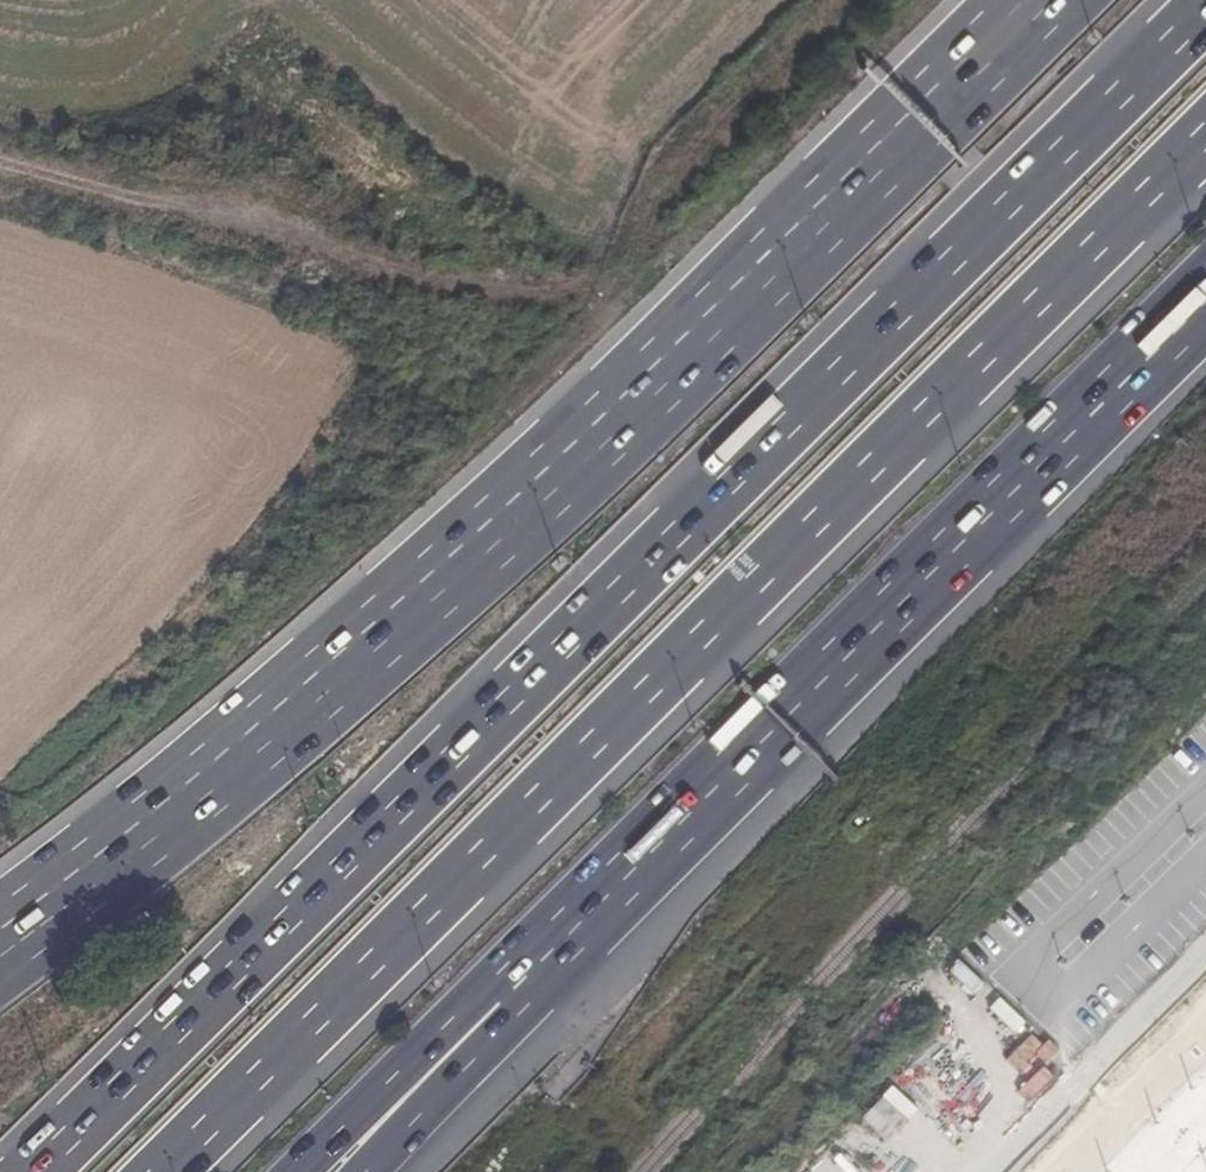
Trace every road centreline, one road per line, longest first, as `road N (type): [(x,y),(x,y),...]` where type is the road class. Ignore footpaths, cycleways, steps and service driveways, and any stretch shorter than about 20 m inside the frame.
road 1 (motorway): [(1205,8),(34,1171)]
road 2 (motorway): [(165,1171),(1205,136)]
road 3 (motorway): [(1043,0),(566,464),(268,728),(0,940)]
road 4 (motorway): [(506,996),(1205,302)]
road 5 (track): [(0,165),(402,272)]
road 6 (motorway): [(290,1171),(409,1050),(506,996)]
road 7 (motorway): [(366,1171),(442,1087),(506,996)]

